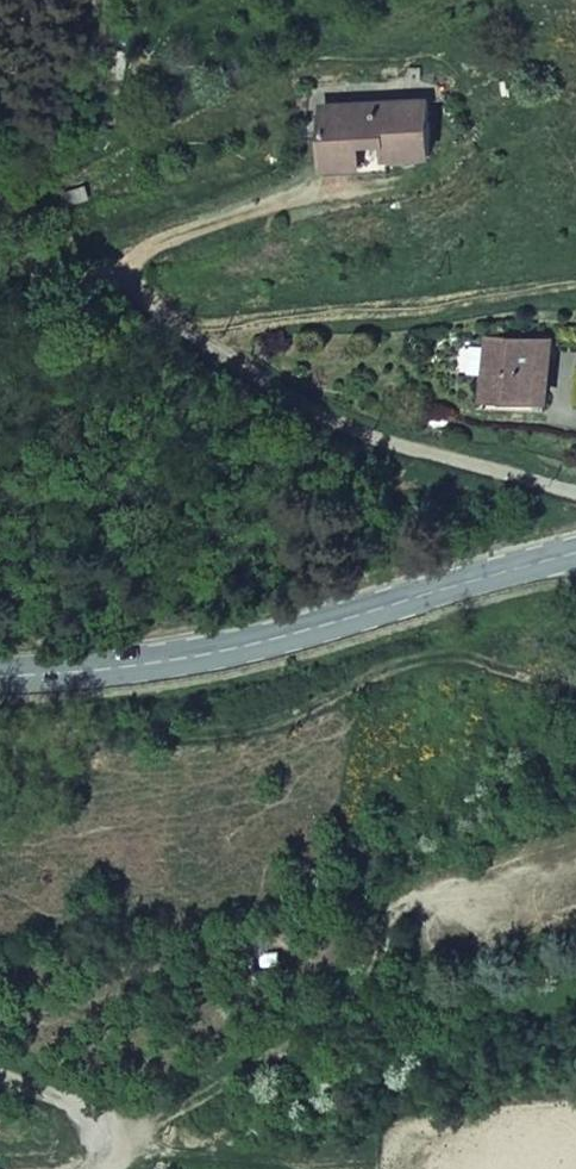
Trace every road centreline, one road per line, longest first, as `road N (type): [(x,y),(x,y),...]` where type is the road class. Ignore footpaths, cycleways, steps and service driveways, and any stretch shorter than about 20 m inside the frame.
road 1 (secondary): [(0,675),(241,650),(575,556)]
road 2 (track): [(115,1133),(149,1127),(364,1000),(385,923),(406,906)]
road 3 (track): [(115,1142),(355,1168)]
road 4 (track): [(0,1074),(101,1117),(115,1133),(104,1168)]

